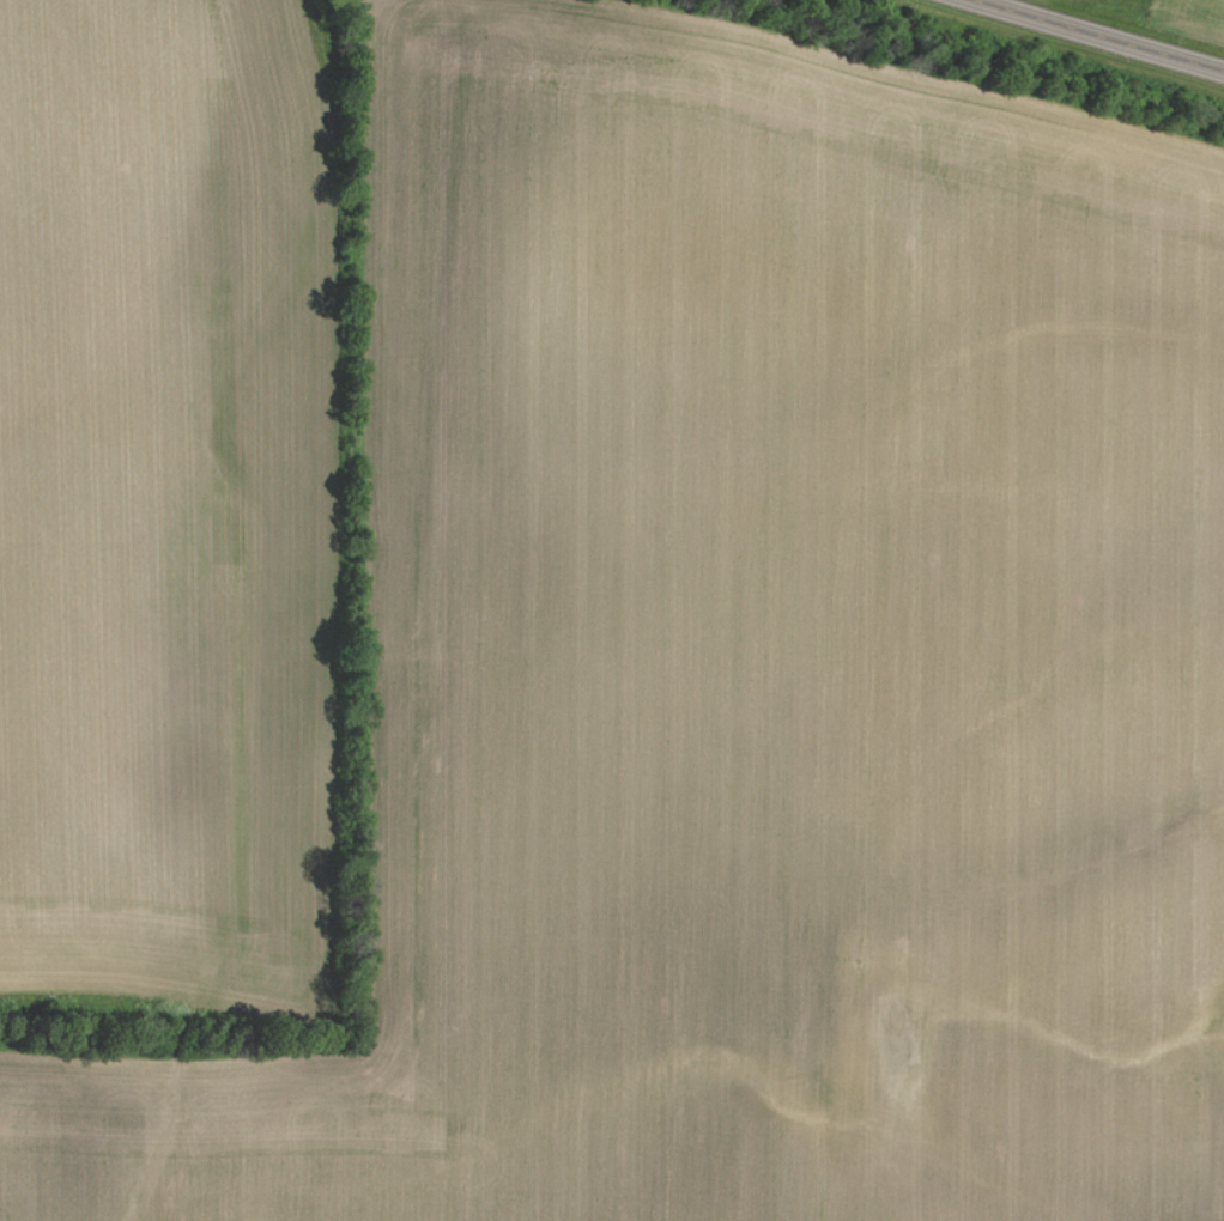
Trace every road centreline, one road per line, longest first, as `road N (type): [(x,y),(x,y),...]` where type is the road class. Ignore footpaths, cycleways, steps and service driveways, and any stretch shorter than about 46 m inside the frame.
road 1 (primary): [(1223,71),(978,0)]

